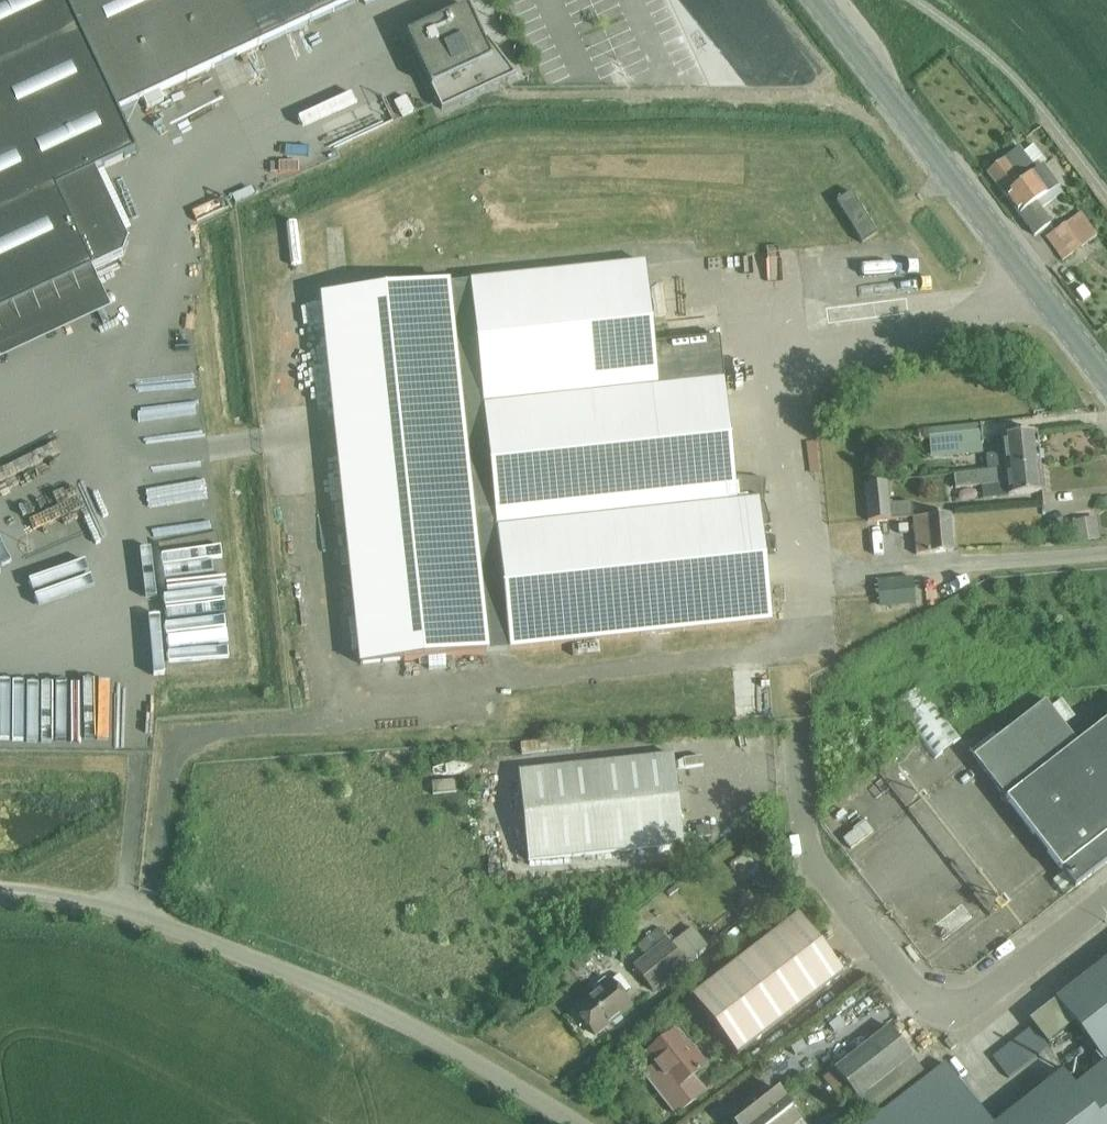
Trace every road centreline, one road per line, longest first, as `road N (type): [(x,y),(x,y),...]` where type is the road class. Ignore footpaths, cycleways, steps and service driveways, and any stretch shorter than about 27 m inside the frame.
road 1 (unclassified): [(577,1123),(445,1045),(302,978),(122,912),(0,891)]
road 2 (unclassified): [(798,736),(807,848),(909,986),(932,1004),(981,1000),(1106,901)]
road 3 (secondary): [(1106,381),(815,0)]

